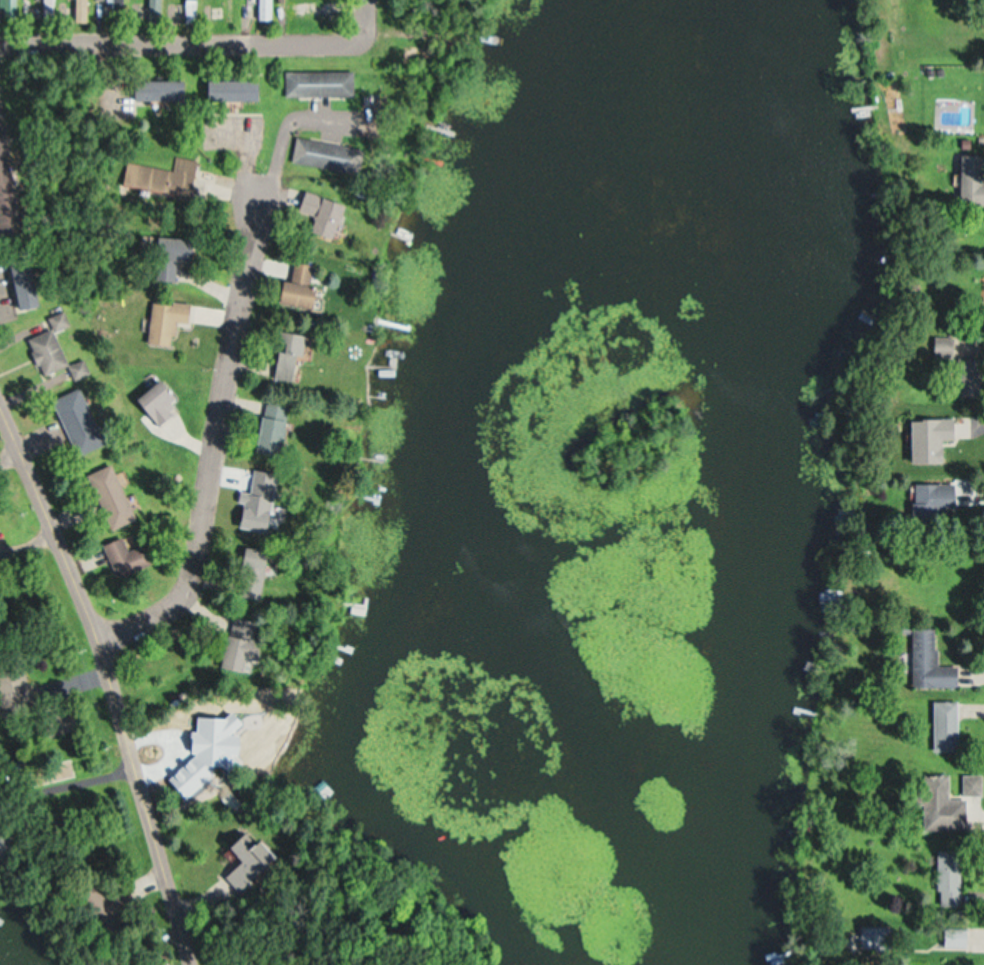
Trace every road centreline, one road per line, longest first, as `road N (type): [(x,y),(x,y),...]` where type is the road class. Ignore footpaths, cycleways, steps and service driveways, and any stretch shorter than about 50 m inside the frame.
road 1 (residential): [(91,664),(186,610),(245,299),(243,272),(181,158)]
road 2 (residential): [(200,964),(132,761),(101,707),(65,561)]
road 3 (residential): [(370,39),(0,43)]
road 4 (residential): [(233,251),(245,178),(328,176)]
road 5 (residential): [(65,561),(0,436)]

